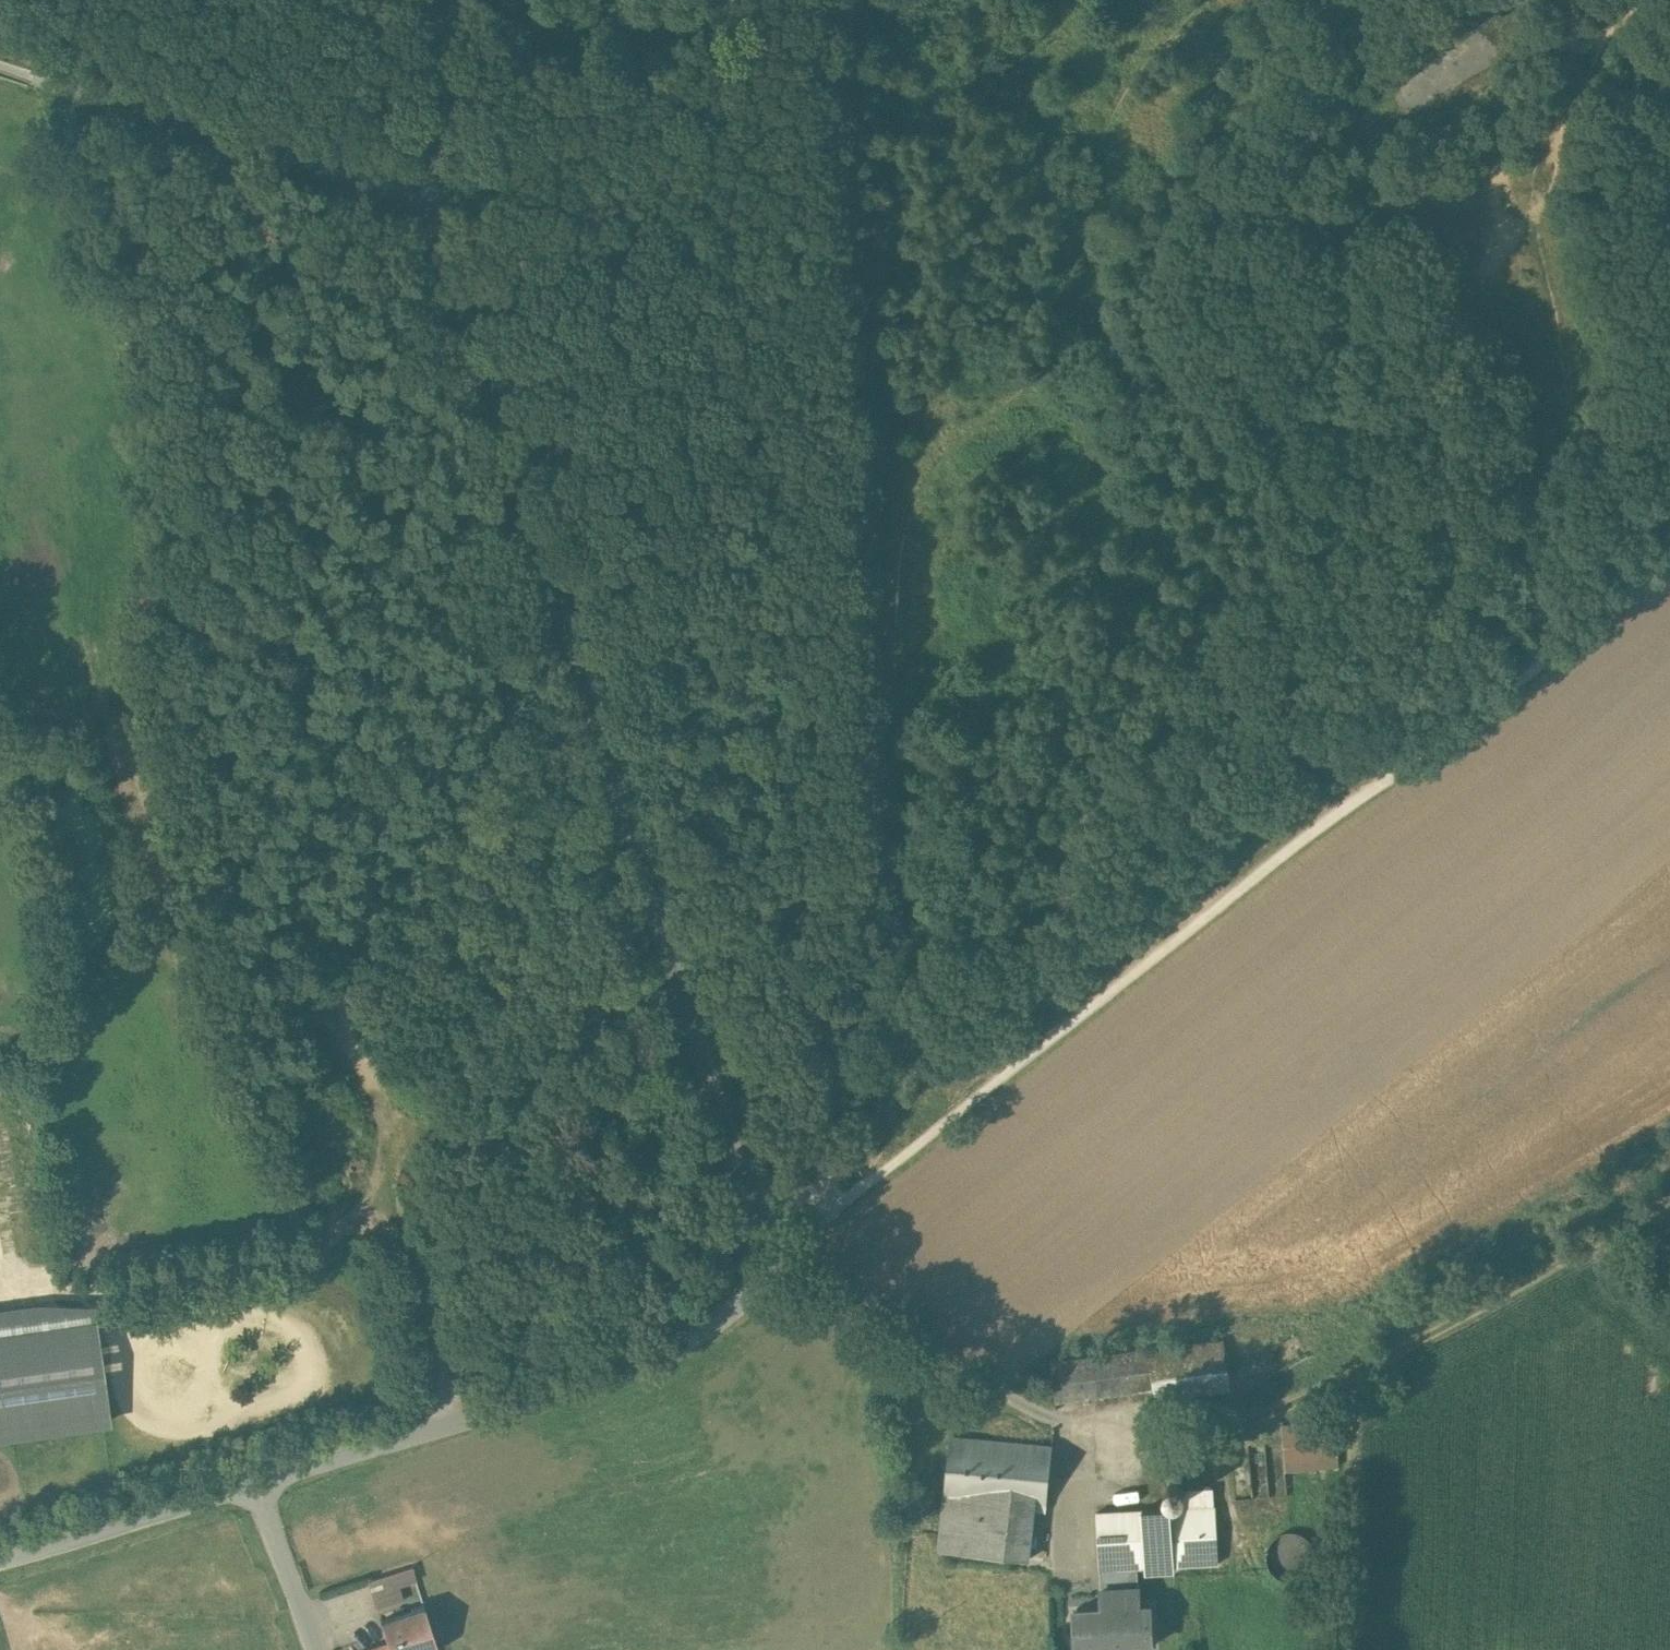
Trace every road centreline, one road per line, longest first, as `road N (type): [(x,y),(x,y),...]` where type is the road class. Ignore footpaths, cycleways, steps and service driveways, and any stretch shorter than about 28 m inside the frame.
road 1 (residential): [(430,199),(756,1212),(763,1259),(741,1300),(647,1363),(256,1480)]
road 2 (track): [(763,1259),(1669,553)]
road 3 (residential): [(430,199),(0,67)]
road 4 (track): [(1323,1392),(1669,1201)]
road 5 (residential): [(256,1480),(0,1557)]
road 6 (track): [(456,1420),(400,1222)]
road 7 (residential): [(441,0),(430,199)]
road 8 (unclassified): [(256,1480),(317,1649)]

